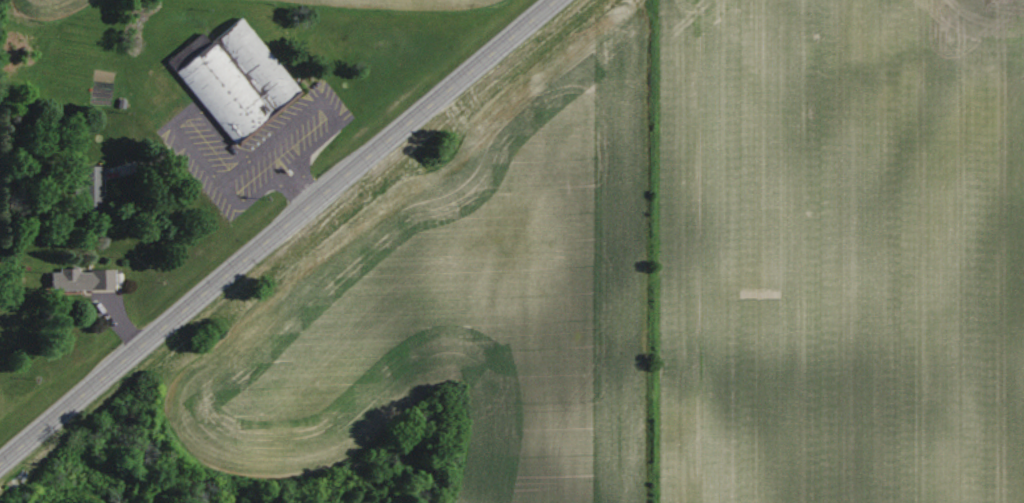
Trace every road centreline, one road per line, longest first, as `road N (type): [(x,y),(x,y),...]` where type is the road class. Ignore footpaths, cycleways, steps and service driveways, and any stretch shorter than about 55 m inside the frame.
road 1 (primary): [(0,460),(557,0)]

